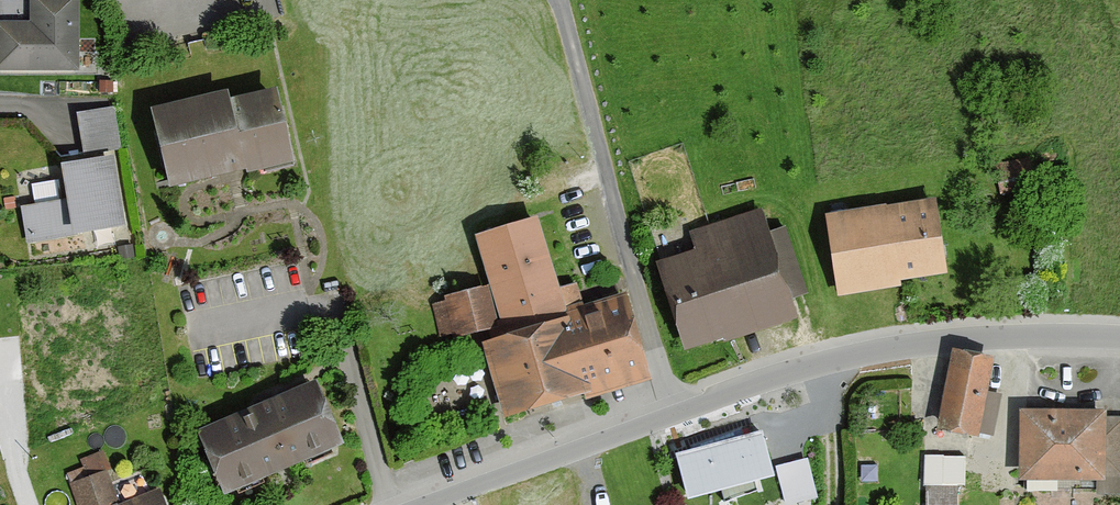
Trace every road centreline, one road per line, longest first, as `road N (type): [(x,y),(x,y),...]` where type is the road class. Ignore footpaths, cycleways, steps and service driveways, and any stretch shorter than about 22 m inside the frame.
road 1 (unclassified): [(675,415),(795,372),(892,349),(1013,336),(1119,338)]
road 2 (residential): [(675,415),(561,0)]
road 3 (unclassified): [(425,504),(675,415)]

